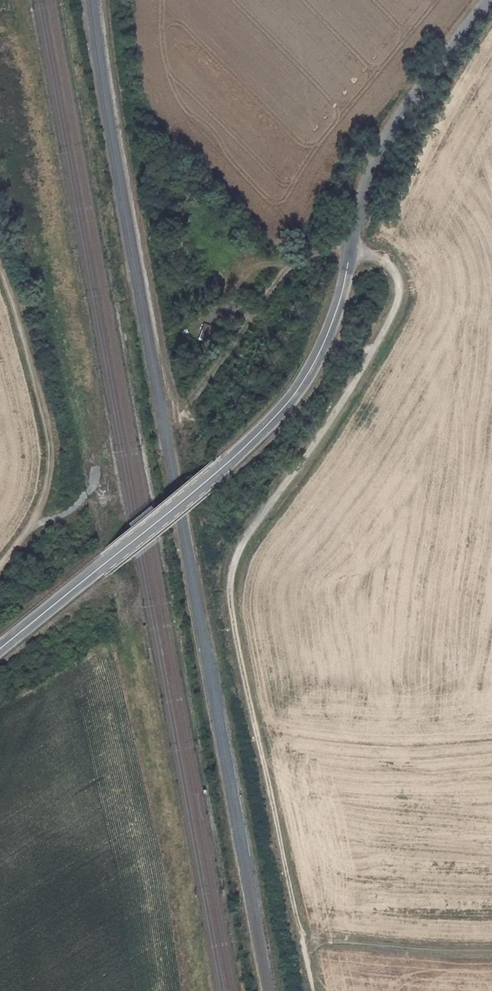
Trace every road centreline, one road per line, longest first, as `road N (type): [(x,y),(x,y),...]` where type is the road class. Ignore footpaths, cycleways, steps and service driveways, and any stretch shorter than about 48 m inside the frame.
road 1 (track): [(259,315),(281,275),(332,247),(383,262),(399,286),(369,359),(231,572),(245,691),(313,990)]
road 2 (unclassified): [(0,646),(219,471),(295,393),(341,296),(384,140),(490,0)]
road 3 (track): [(33,525),(48,479),(48,430),(0,262)]
road 4 (track): [(491,948),(302,938)]
road 5 (track): [(0,566),(33,525),(81,500),(96,467)]

